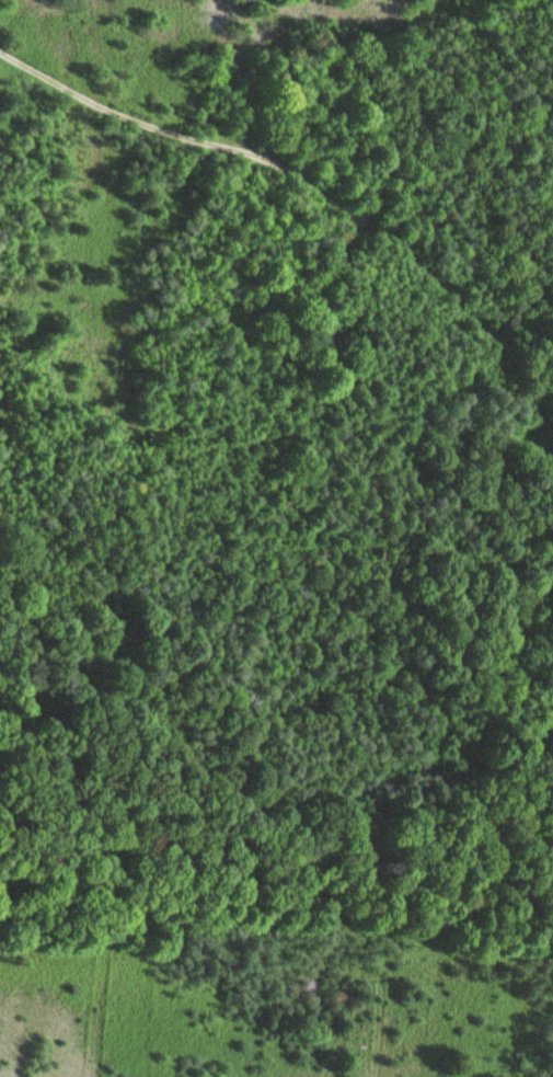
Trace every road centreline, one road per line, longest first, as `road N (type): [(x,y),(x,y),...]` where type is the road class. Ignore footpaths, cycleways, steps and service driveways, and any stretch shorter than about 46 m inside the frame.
road 1 (track): [(0,234),(191,321),(296,409)]

